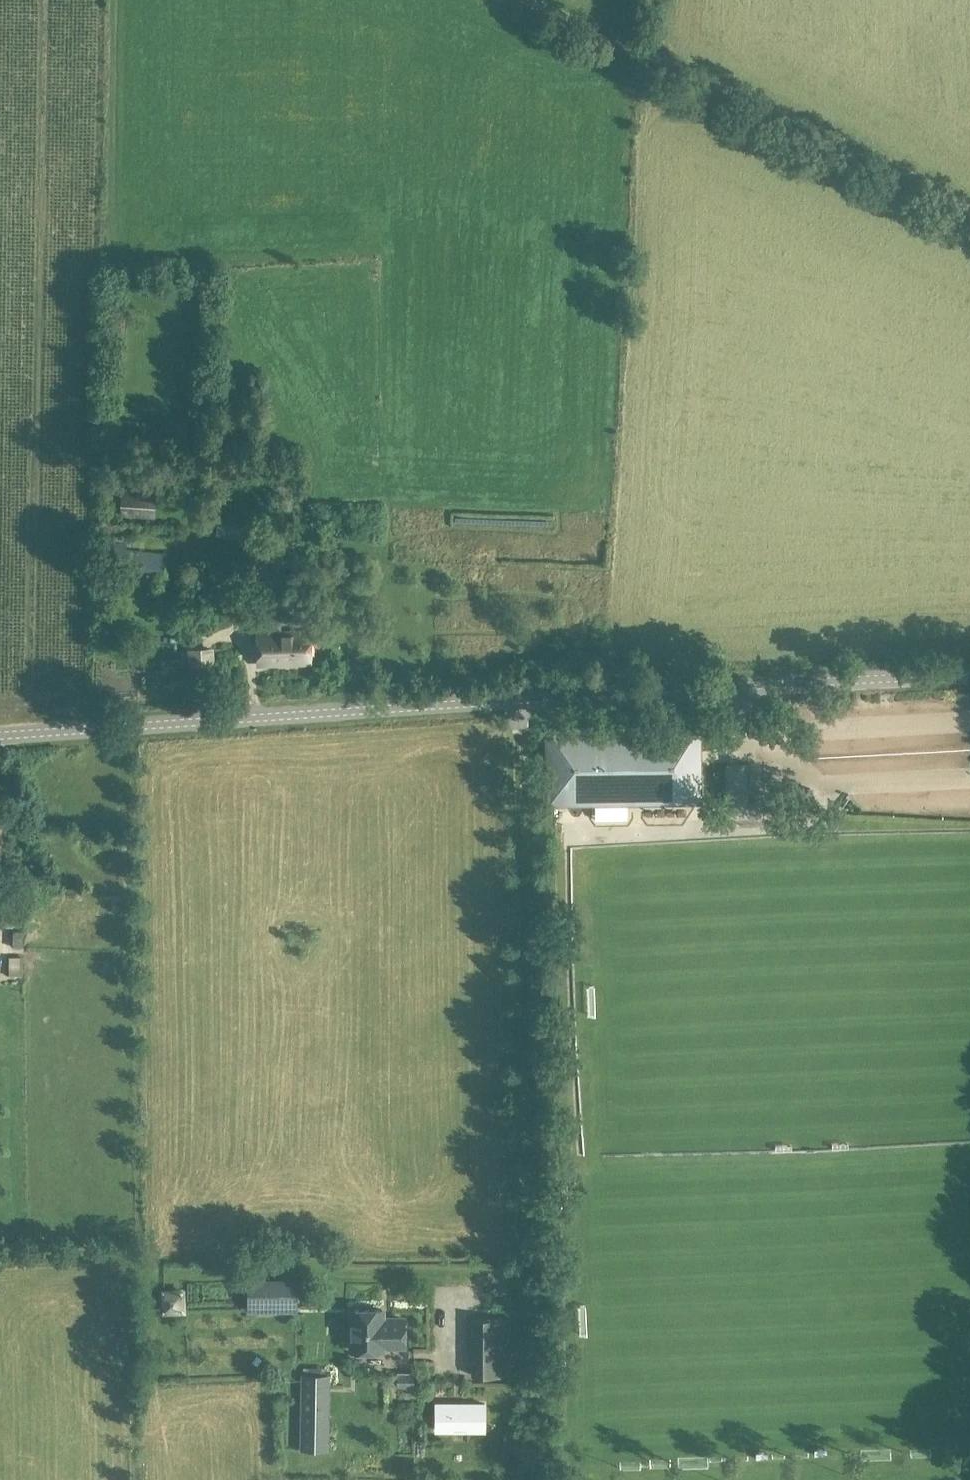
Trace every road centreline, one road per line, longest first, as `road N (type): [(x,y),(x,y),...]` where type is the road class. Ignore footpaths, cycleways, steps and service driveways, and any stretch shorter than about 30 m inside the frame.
road 1 (unclassified): [(969,667),(0,734)]
road 2 (track): [(133,1252),(133,725)]
road 3 (track): [(542,0),(969,203)]
road 4 (track): [(134,1479),(133,1252)]
road 5 (track): [(133,1252),(0,1260)]

